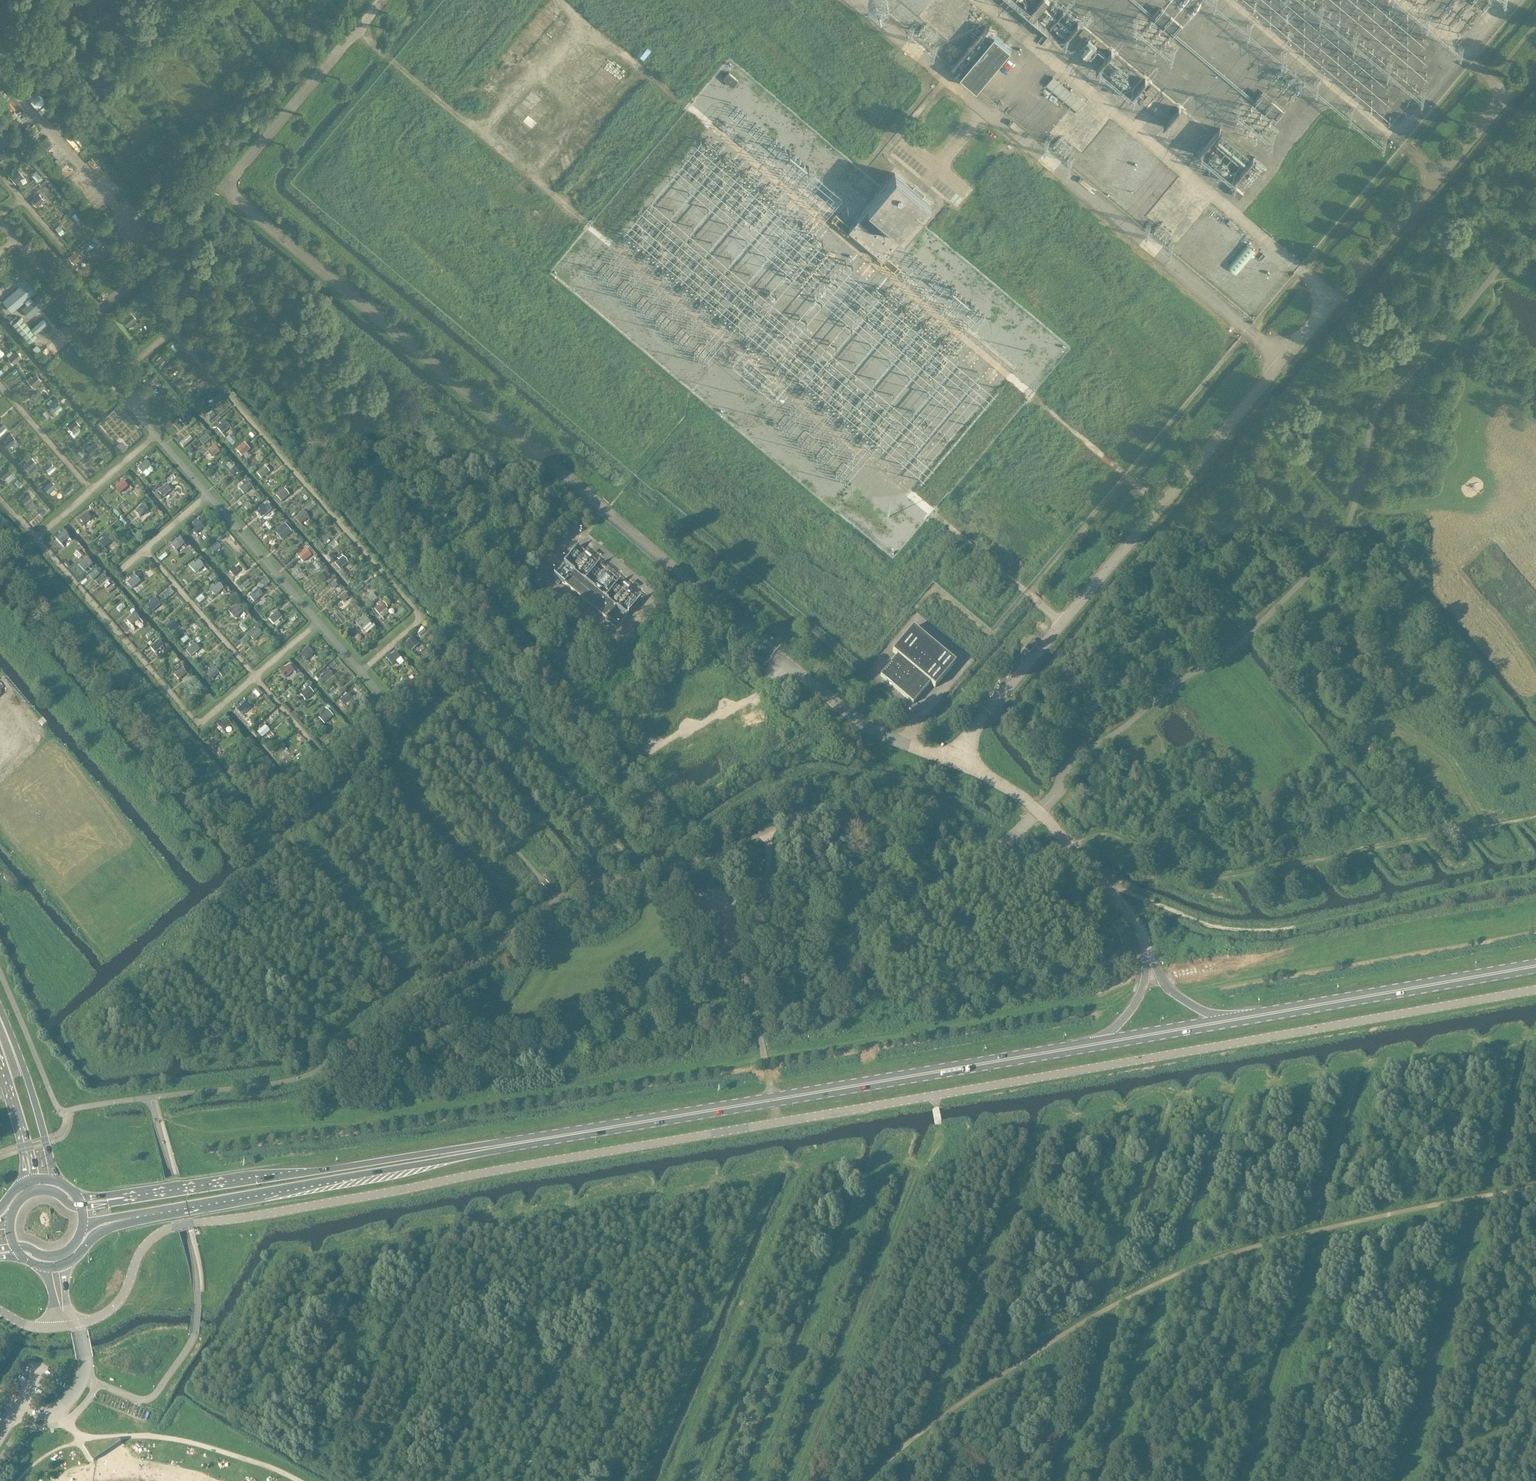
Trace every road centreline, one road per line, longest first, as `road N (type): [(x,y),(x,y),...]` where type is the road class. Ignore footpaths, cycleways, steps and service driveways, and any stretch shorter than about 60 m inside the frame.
road 1 (unclassified): [(1535,989),(172,1228),(139,1252),(107,1313),(74,1325)]
road 2 (primary): [(772,1101),(1535,966)]
road 3 (primary): [(121,1220),(465,1152)]
road 4 (primary): [(465,1152),(119,1198)]
road 5 (primary): [(465,1152),(772,1101)]
road 6 (unclassified): [(562,1095),(557,1058),(568,1037),(747,990)]
road 7 (secondary): [(57,1181),(0,1008)]
road 8 (track): [(765,830),(771,858),(760,886),(684,919)]
road 9 (unclassified): [(74,1325),(83,1372),(72,1392),(44,1413),(12,1405)]

